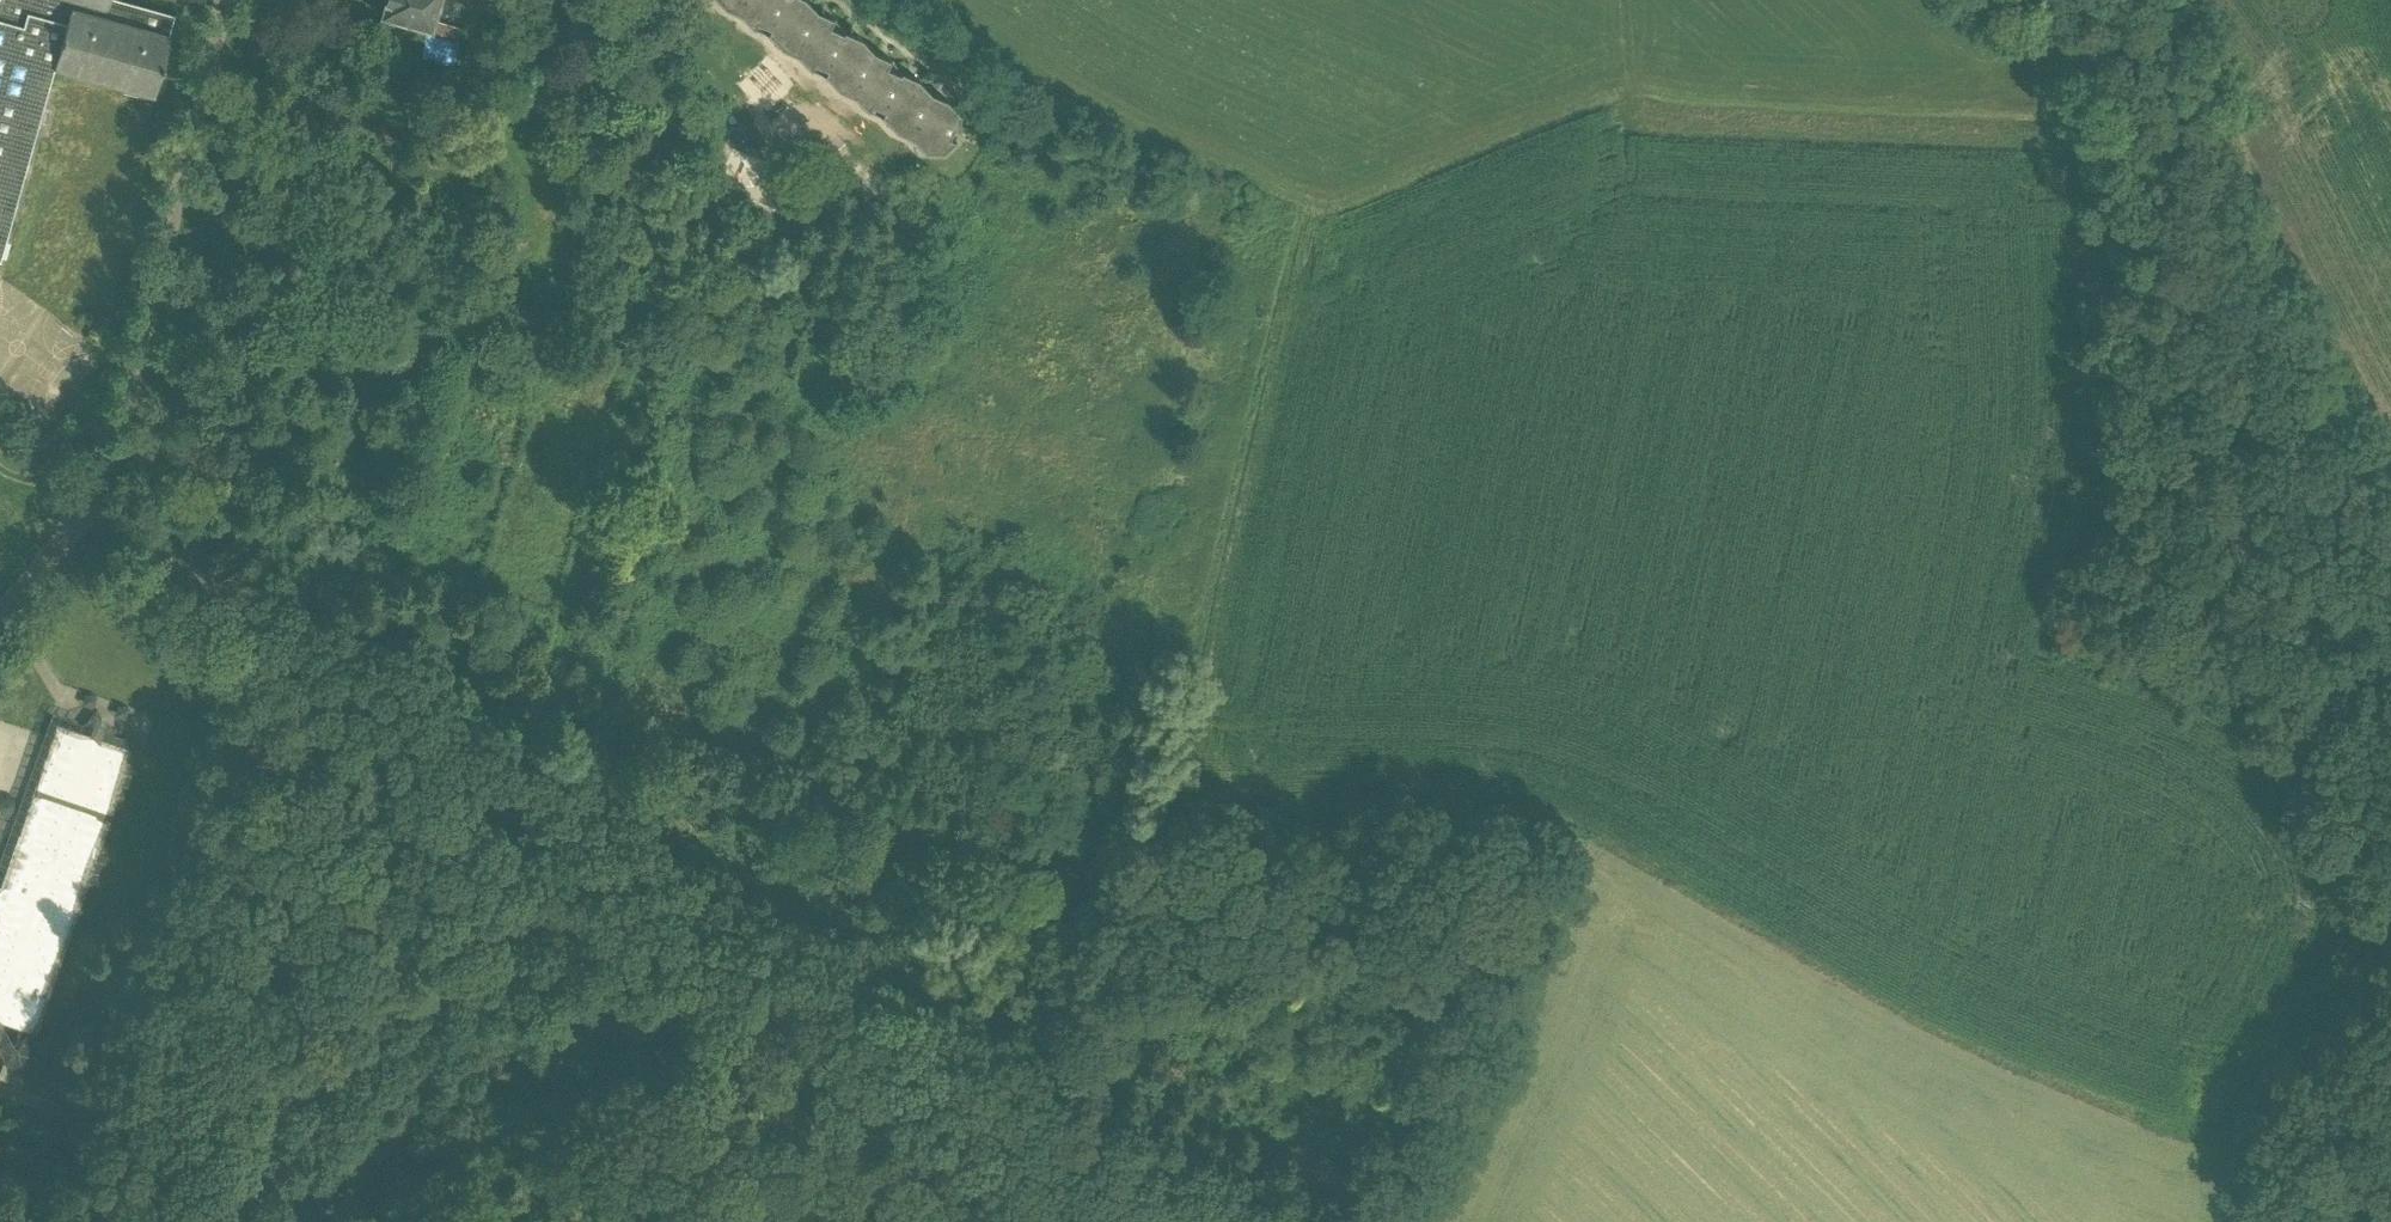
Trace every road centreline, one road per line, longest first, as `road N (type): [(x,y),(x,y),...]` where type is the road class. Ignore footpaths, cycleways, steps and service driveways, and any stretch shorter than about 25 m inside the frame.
road 1 (unclassified): [(1258,1221),(1058,1129),(905,1045),(94,524)]
road 2 (track): [(74,1221),(276,640)]
road 3 (unclassified): [(94,524),(224,0)]
road 4 (unclassified): [(0,636),(94,524)]

